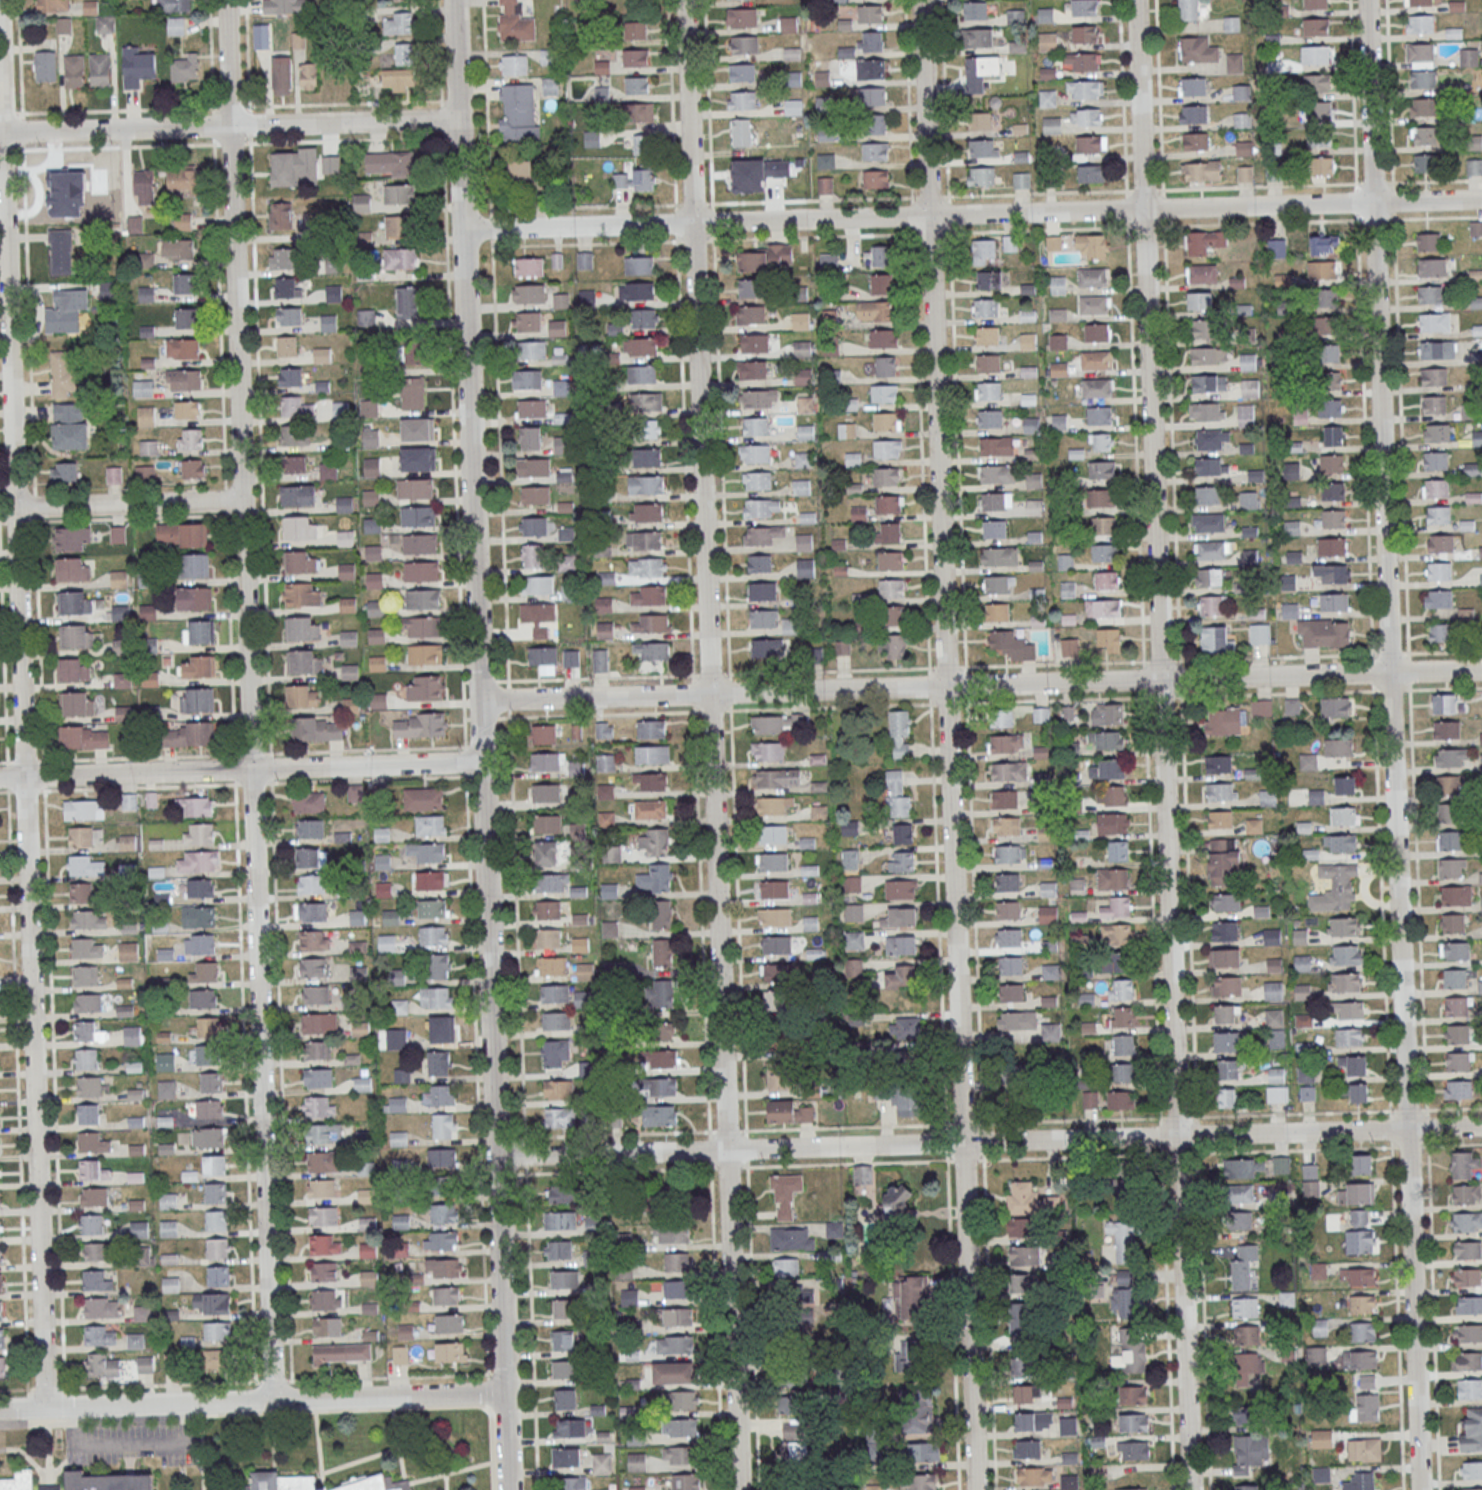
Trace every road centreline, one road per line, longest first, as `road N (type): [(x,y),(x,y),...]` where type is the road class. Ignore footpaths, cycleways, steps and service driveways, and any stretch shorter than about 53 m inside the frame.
road 1 (residential): [(510,1489),(454,0)]
road 2 (residential): [(739,1489),(685,0)]
road 3 (residential): [(975,1489),(921,0)]
road 4 (residential): [(1189,1489),(1136,0)]
road 5 (residential): [(1420,1489),(1367,0)]
road 6 (residential): [(271,1400),(225,0)]
road 7 (residential): [(44,1408),(0,79)]
road 8 (residential): [(1481,200),(462,230)]
road 9 (residential): [(1481,669),(479,701)]
road 10 (residential): [(1481,1126),(499,1156)]
road 11 (residential): [(507,1392),(0,1410)]
road 12 (residential): [(482,762),(0,778)]
road 13 (residential): [(458,120),(0,133)]
road 14 (residential): [(242,501),(15,508)]

